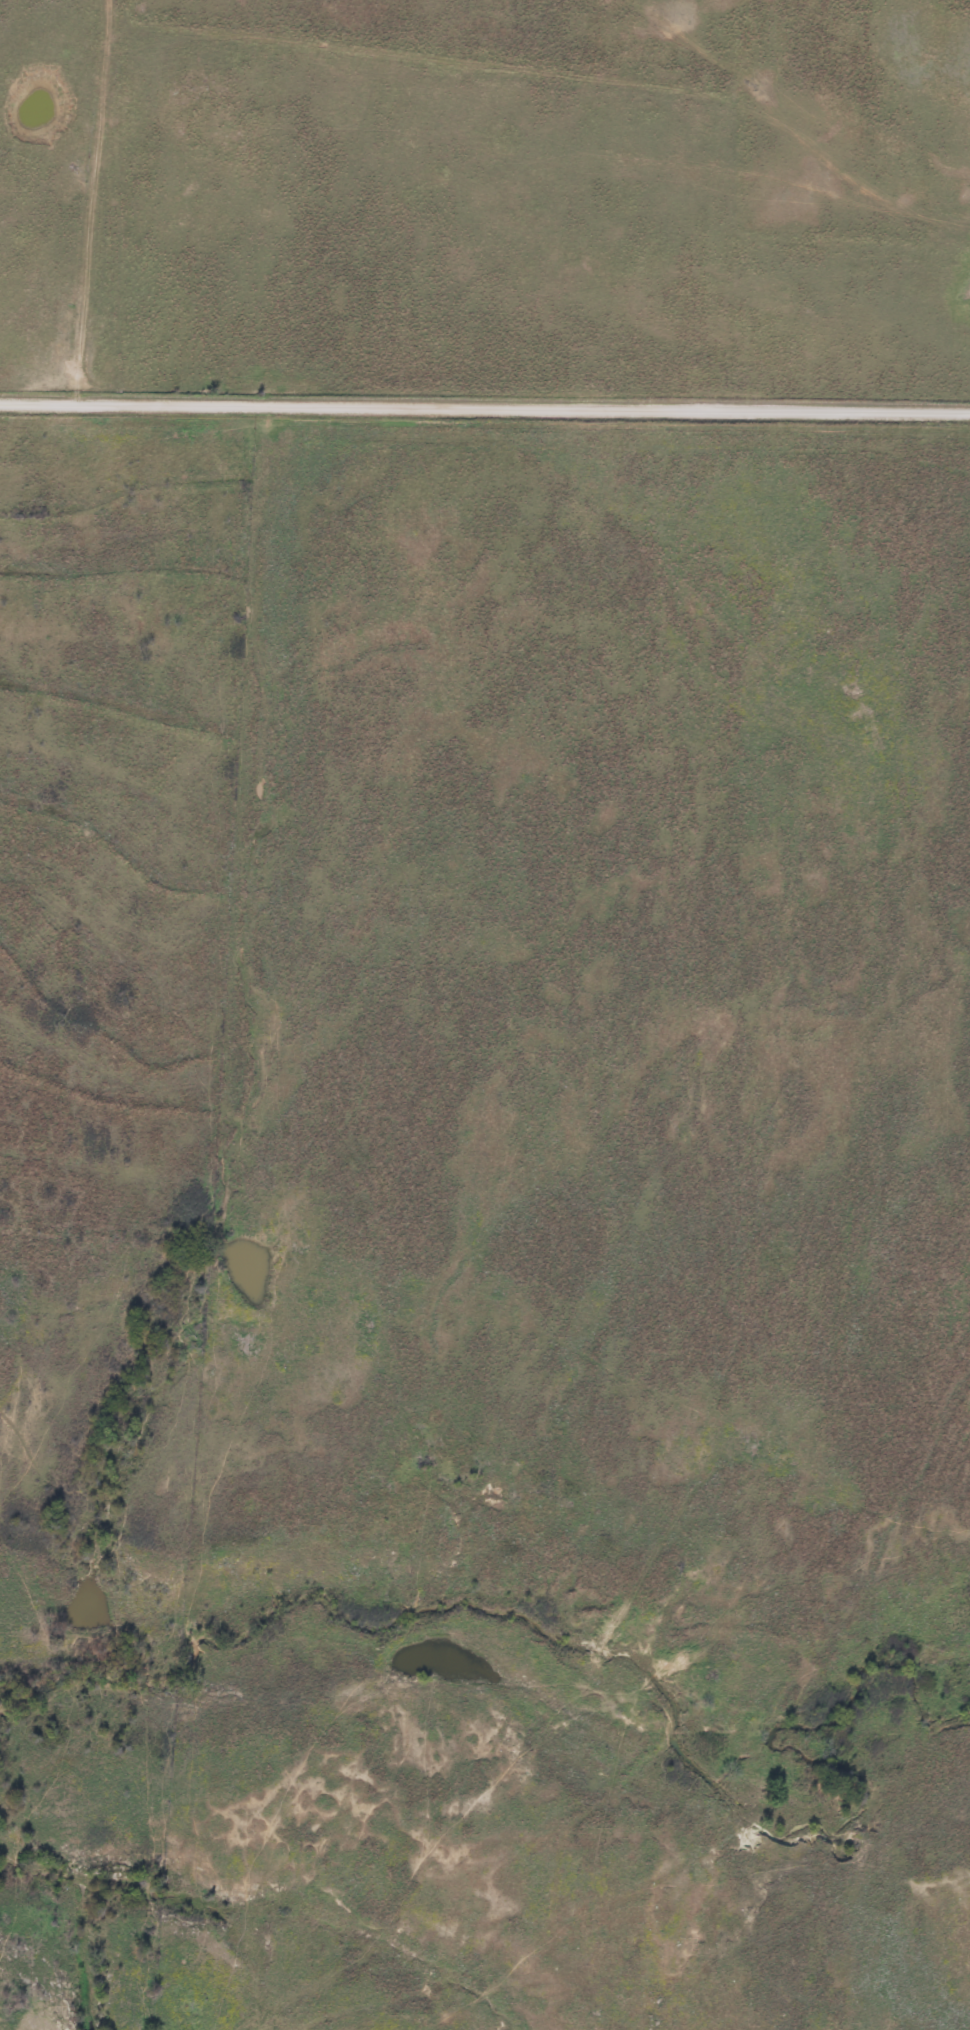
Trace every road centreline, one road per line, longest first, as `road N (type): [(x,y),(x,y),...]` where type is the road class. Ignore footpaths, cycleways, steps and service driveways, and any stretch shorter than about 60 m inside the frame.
road 1 (residential): [(0,404),(969,413)]
road 2 (residential): [(66,404),(82,190),(108,107),(98,0)]

